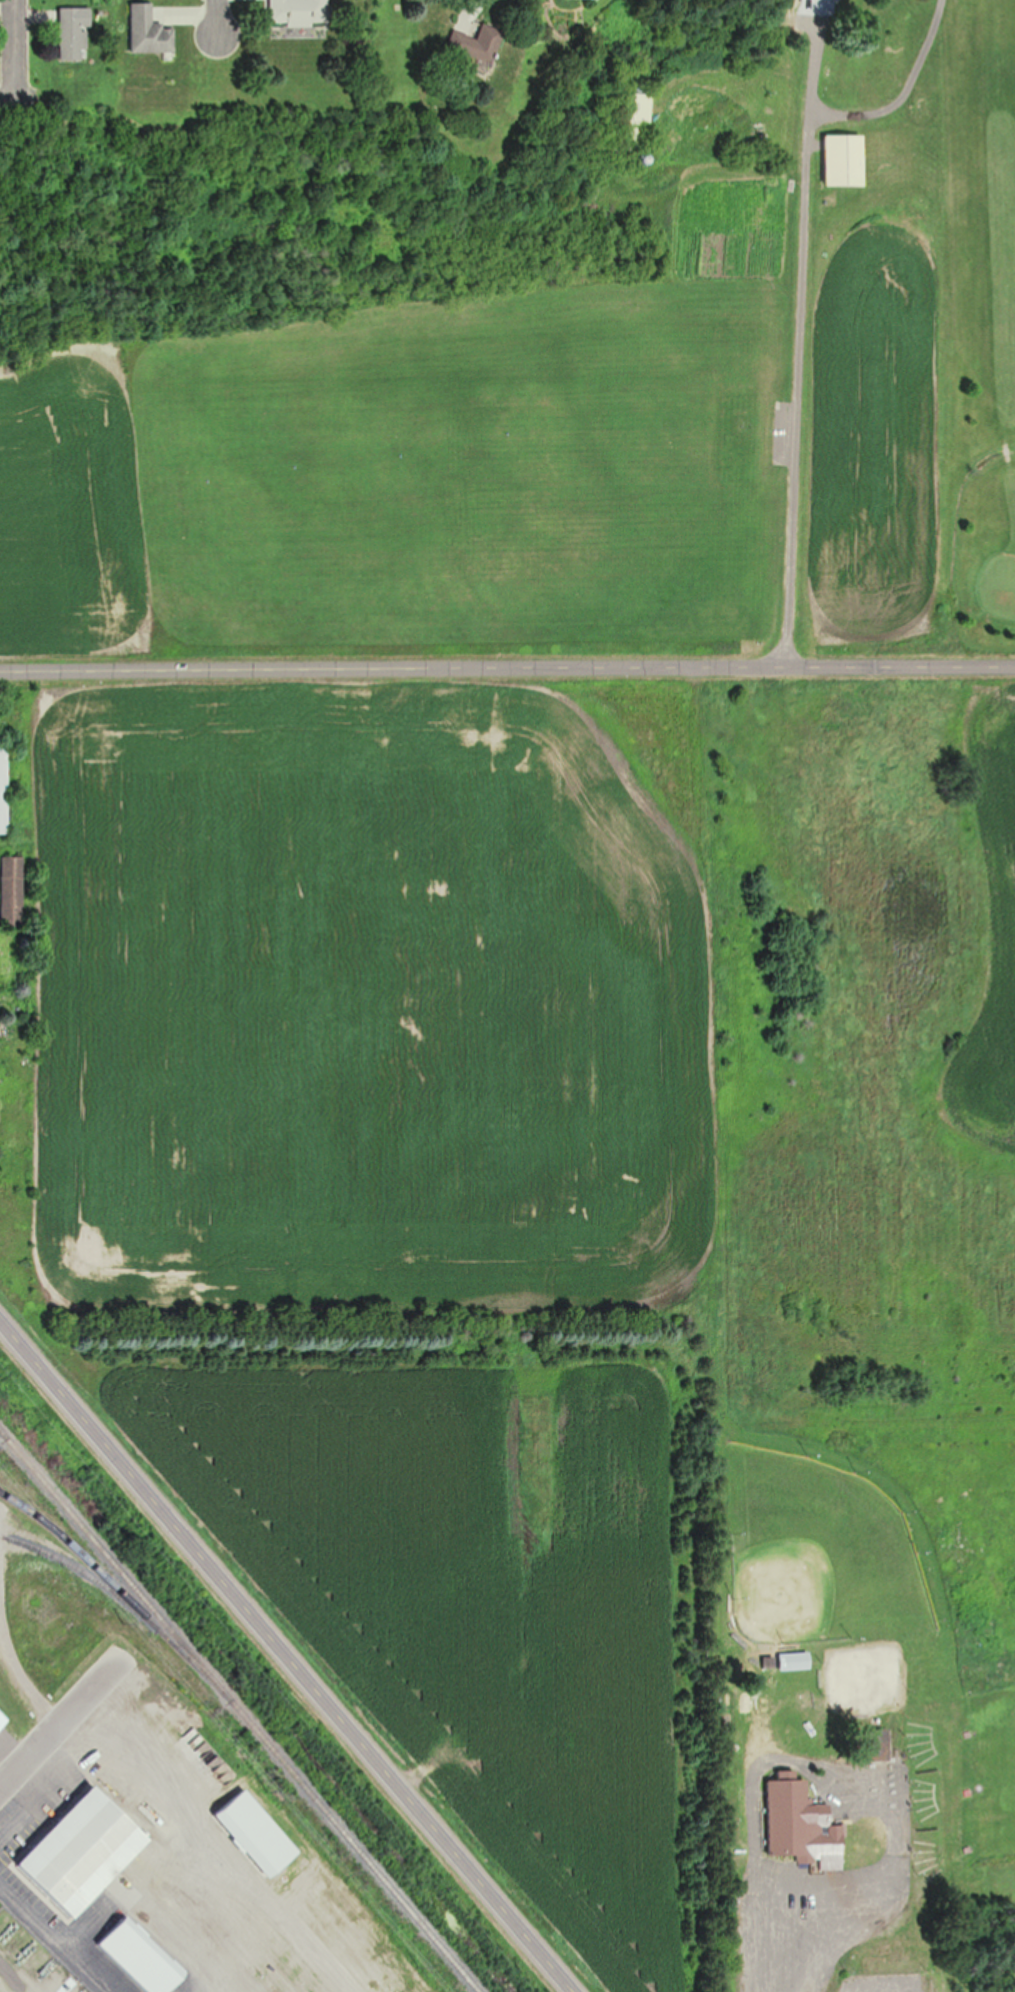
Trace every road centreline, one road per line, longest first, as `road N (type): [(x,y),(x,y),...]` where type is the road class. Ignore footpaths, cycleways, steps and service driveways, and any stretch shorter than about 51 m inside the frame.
road 1 (secondary): [(570,1991),(0,1324)]
road 2 (residential): [(0,671),(787,668)]
road 3 (residential): [(787,668),(814,68)]
road 4 (residential): [(787,668),(1014,666)]
road 5 (residential): [(0,1789),(133,1654)]

